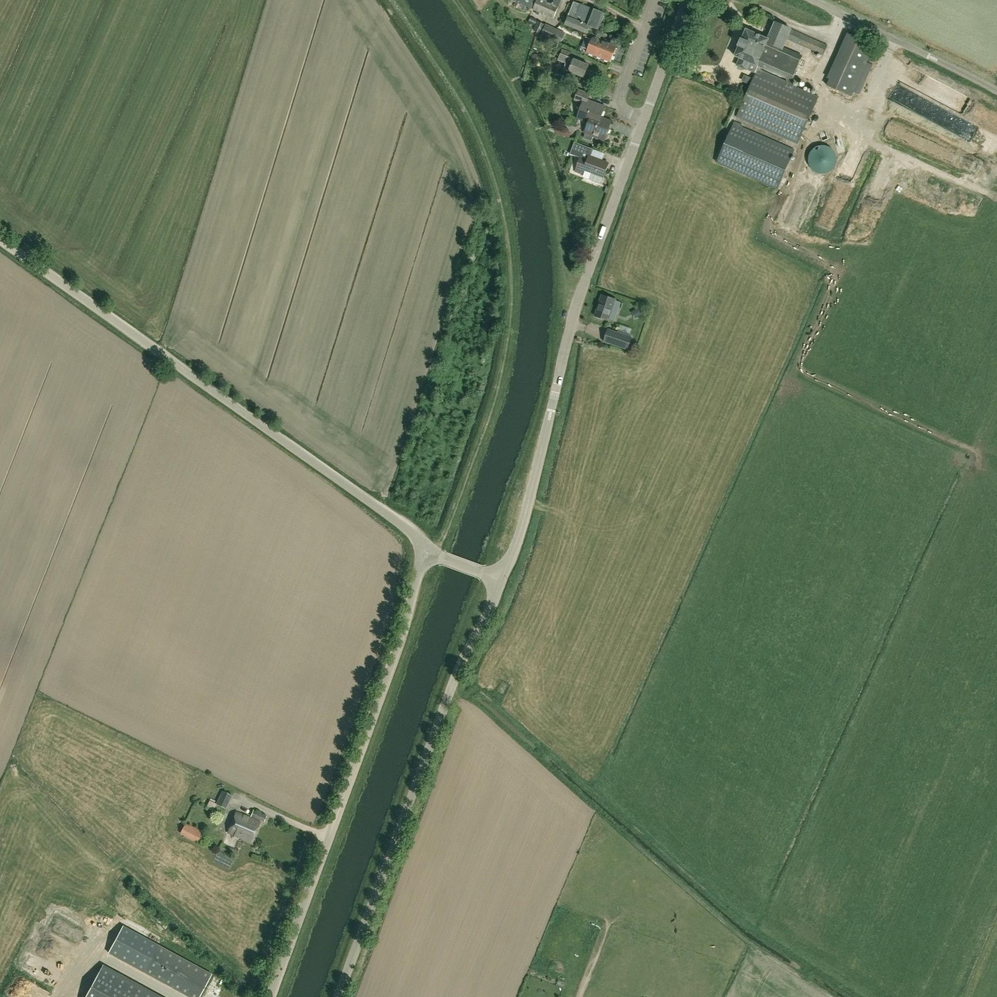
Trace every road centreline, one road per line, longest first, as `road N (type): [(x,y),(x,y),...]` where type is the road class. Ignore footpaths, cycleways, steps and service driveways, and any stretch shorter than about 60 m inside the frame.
road 1 (unclassified): [(430,550),(0,237)]
road 2 (tertiary): [(500,582),(525,528),(583,289),(645,120)]
road 3 (tertiary): [(274,996),(430,550)]
road 4 (unclassified): [(339,996),(456,674),(500,582)]
road 5 (unclassified): [(996,90),(811,0)]
road 6 (residential): [(645,120),(621,103),(654,0)]
road 7 (tertiary): [(645,120),(687,0)]

